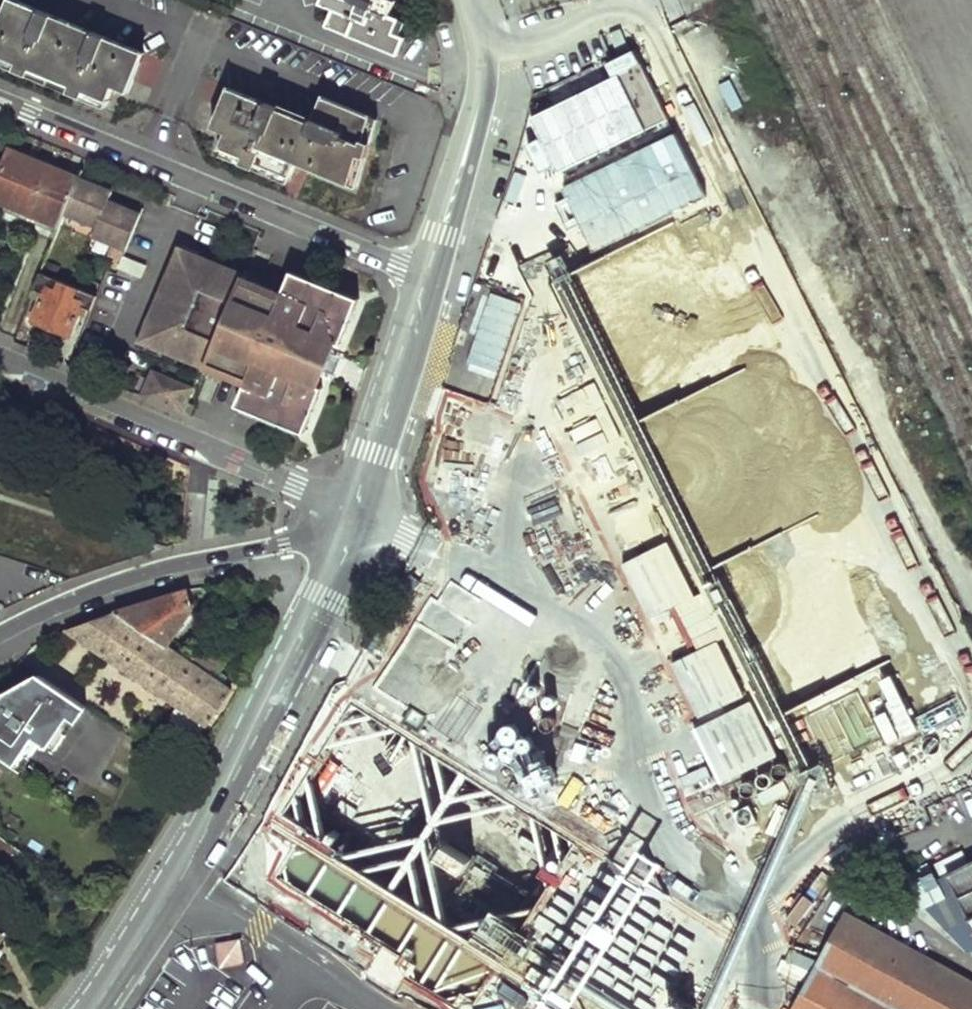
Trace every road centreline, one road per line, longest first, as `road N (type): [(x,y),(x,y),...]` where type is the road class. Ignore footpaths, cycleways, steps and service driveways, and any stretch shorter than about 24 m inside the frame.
road 1 (tertiary): [(96,1008),(203,837),(328,600),(357,523)]
road 2 (residential): [(0,100),(431,276)]
road 3 (tertiary): [(0,362),(296,487),(357,523)]
road 4 (residential): [(0,634),(130,578),(357,523)]
road 5 (tertiary): [(471,0),(484,79),(431,276)]
road 6 (tertiary): [(431,276),(357,523)]

